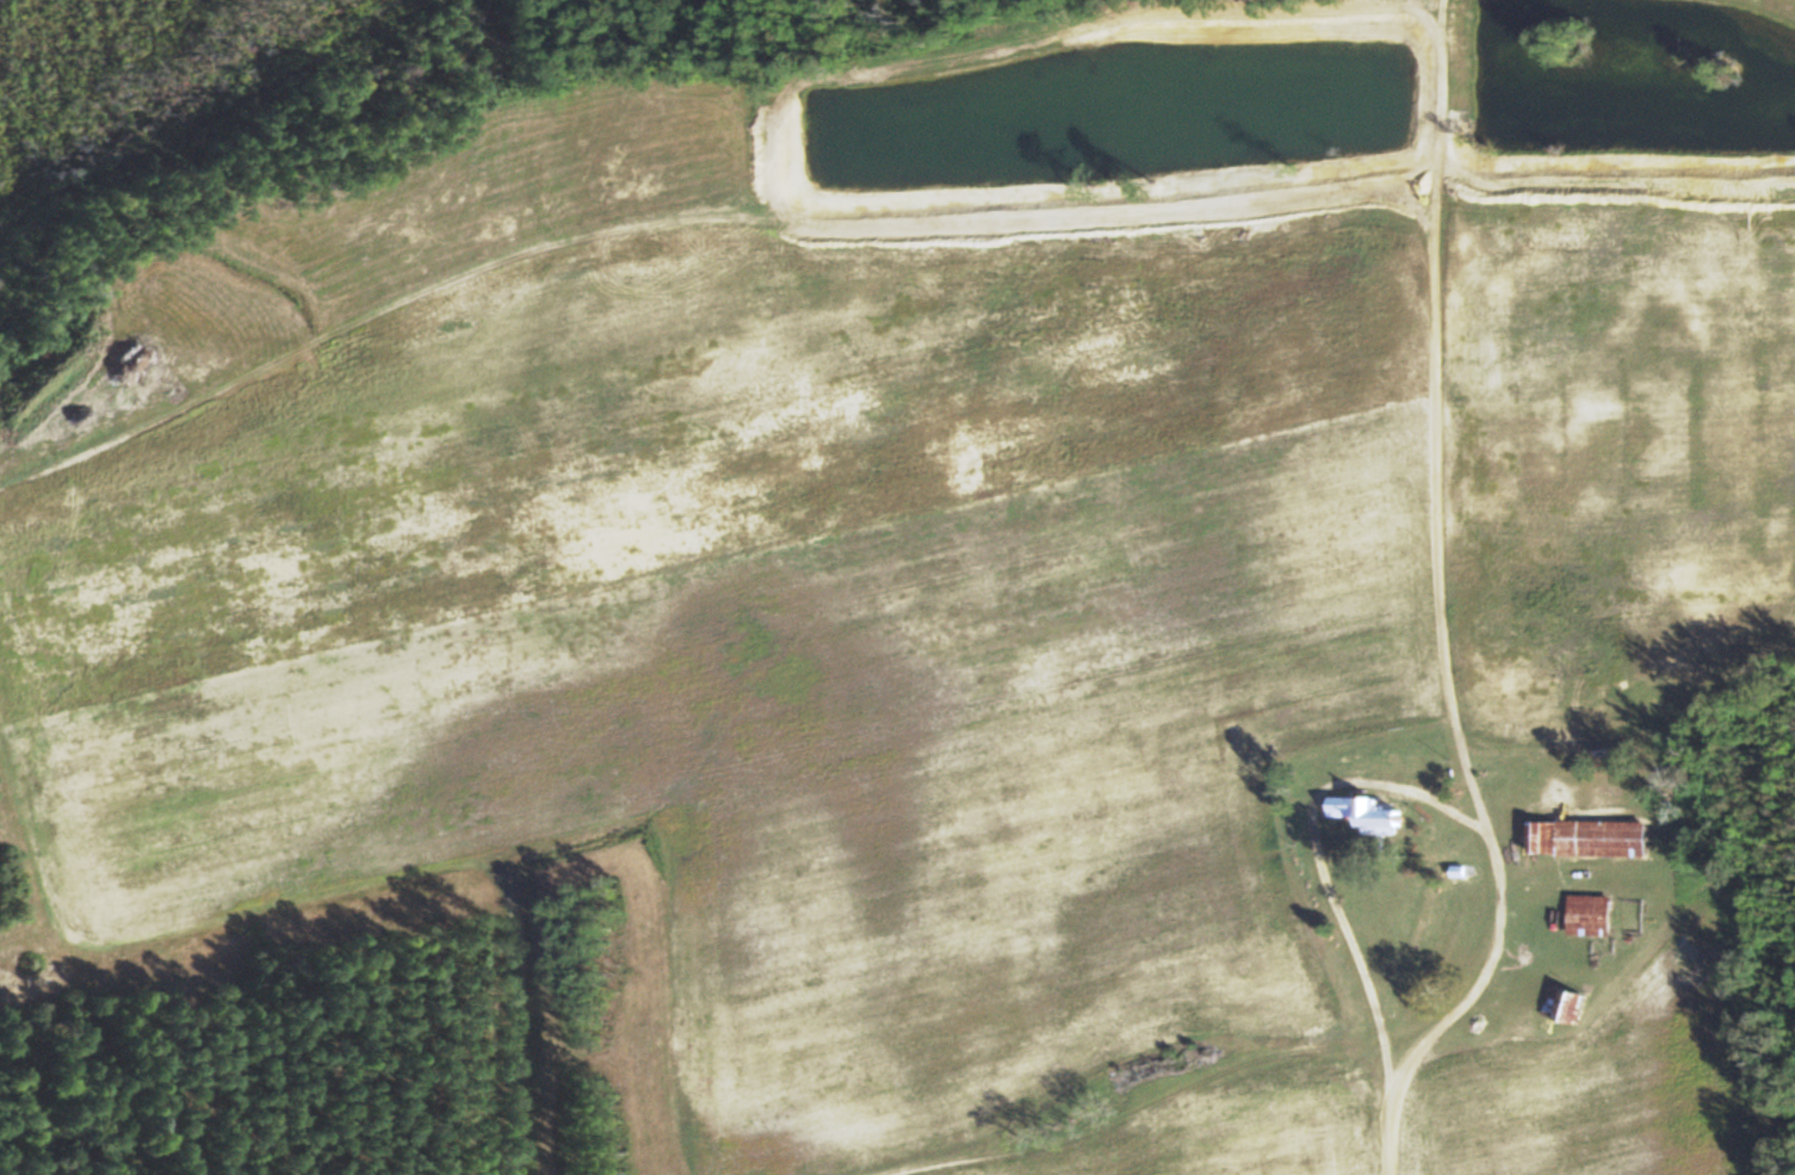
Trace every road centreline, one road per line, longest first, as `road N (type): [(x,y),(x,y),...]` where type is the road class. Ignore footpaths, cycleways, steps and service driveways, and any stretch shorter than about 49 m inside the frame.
road 1 (residential): [(0,949),(62,930),(118,942),(212,923),(317,889),(420,873),(446,853),(500,839)]

